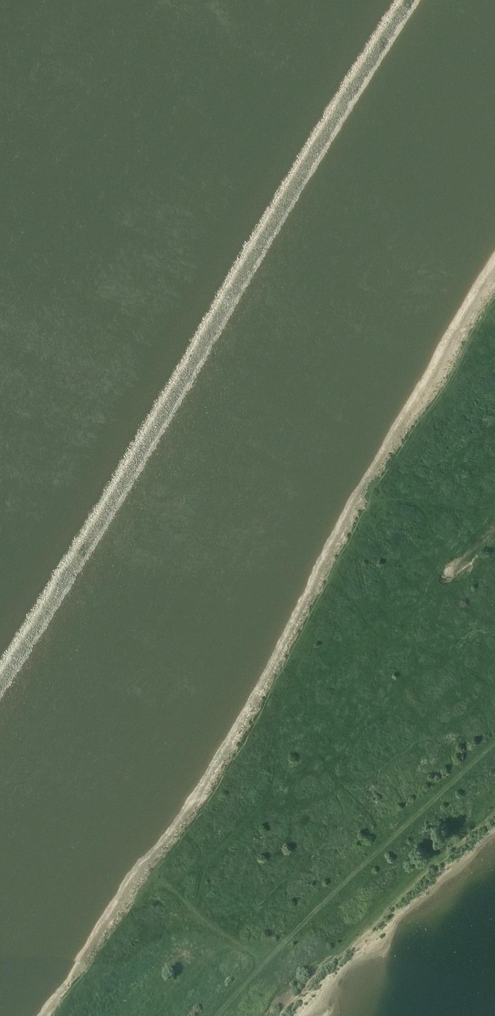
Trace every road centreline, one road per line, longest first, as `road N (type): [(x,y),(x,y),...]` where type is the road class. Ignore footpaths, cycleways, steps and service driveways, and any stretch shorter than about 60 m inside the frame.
road 1 (track): [(494,744),(336,890),(220,1015)]
road 2 (track): [(263,964),(148,868)]

